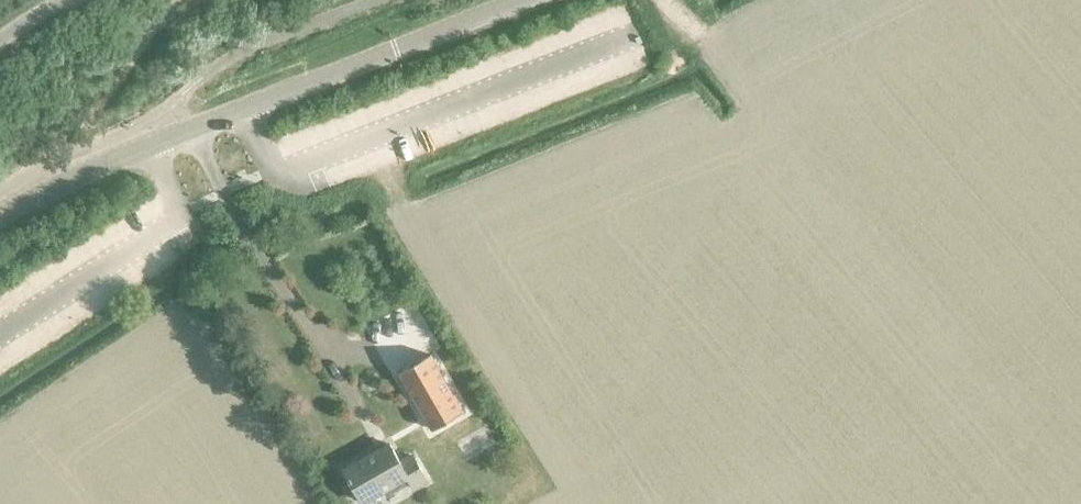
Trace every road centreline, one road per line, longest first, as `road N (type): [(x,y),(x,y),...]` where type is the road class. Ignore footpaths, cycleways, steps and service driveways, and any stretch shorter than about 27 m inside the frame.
road 1 (tertiary): [(0,219),(146,149),(531,0)]

